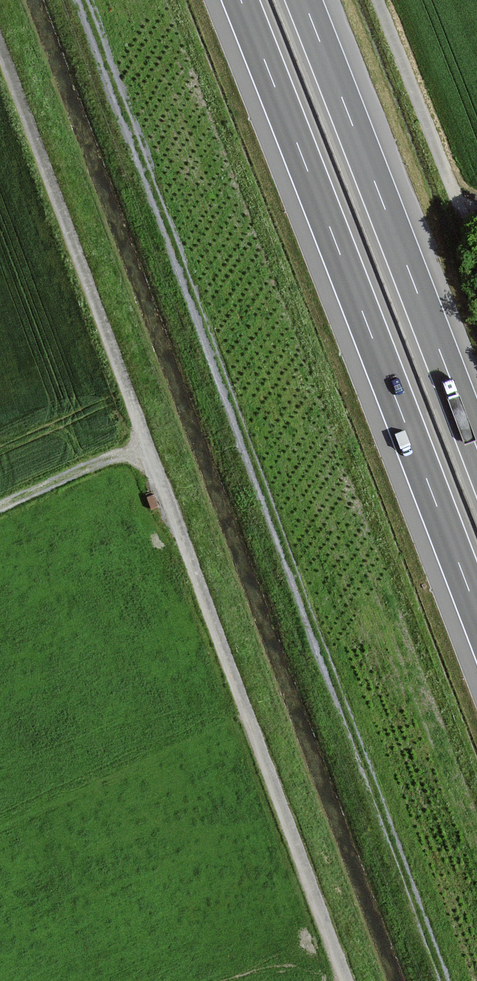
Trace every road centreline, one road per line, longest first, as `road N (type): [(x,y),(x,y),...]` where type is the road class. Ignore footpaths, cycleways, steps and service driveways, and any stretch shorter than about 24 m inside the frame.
road 1 (track): [(445,980),(83,0)]
road 2 (unclassified): [(346,980),(0,42)]
road 3 (motorway): [(241,0),(476,612)]
road 4 (motorway): [(476,448),(304,0)]
road 5 (unclassified): [(476,212),(453,189),(378,0)]
road 6 (track): [(151,448),(0,507)]

